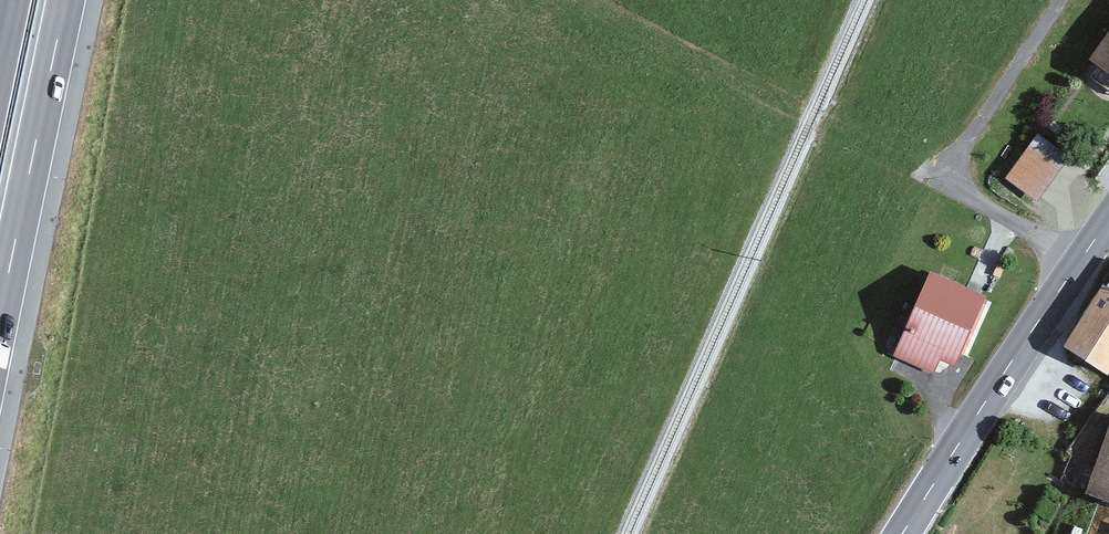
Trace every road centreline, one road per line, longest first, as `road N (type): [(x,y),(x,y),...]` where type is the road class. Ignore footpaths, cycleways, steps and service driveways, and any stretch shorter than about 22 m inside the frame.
road 1 (primary): [(1108,217),(901,533)]
road 2 (motorway): [(0,314),(65,0)]

